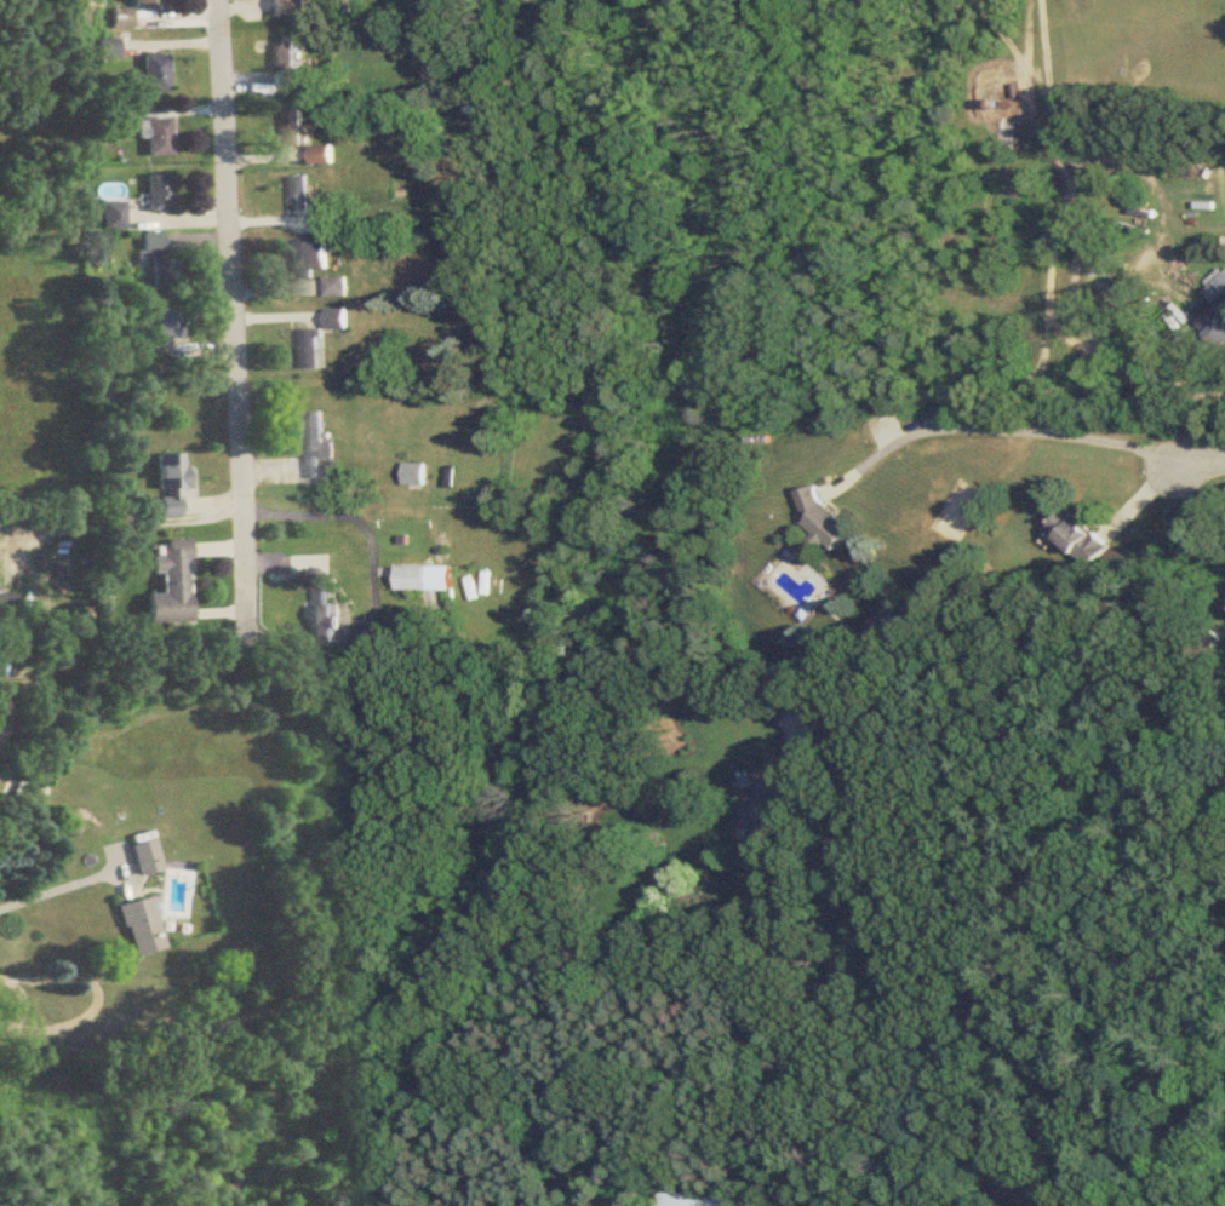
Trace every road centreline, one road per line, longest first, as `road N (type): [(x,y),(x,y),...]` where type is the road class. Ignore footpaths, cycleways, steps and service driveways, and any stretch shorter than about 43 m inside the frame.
road 1 (residential): [(217,0),(244,620)]
road 2 (track): [(1054,433),(1059,148),(1048,0)]

